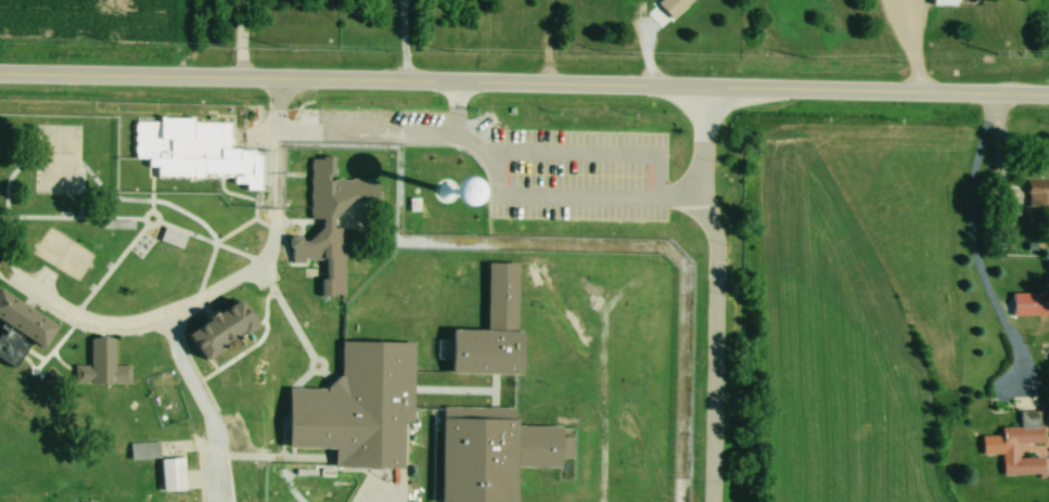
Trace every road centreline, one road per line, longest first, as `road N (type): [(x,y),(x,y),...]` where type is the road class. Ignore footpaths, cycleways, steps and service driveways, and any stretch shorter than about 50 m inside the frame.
road 1 (tertiary): [(276,65),(1048,83)]
road 2 (tertiary): [(0,60),(276,65)]

